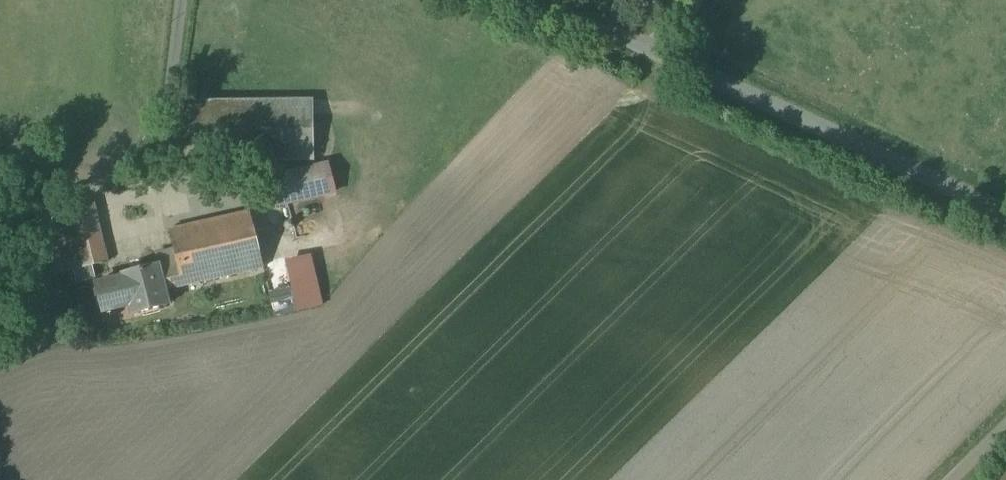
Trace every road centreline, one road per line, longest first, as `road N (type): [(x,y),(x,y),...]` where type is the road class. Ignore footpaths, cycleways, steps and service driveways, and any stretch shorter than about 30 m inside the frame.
road 1 (unclassified): [(546,0),(1005,212)]

